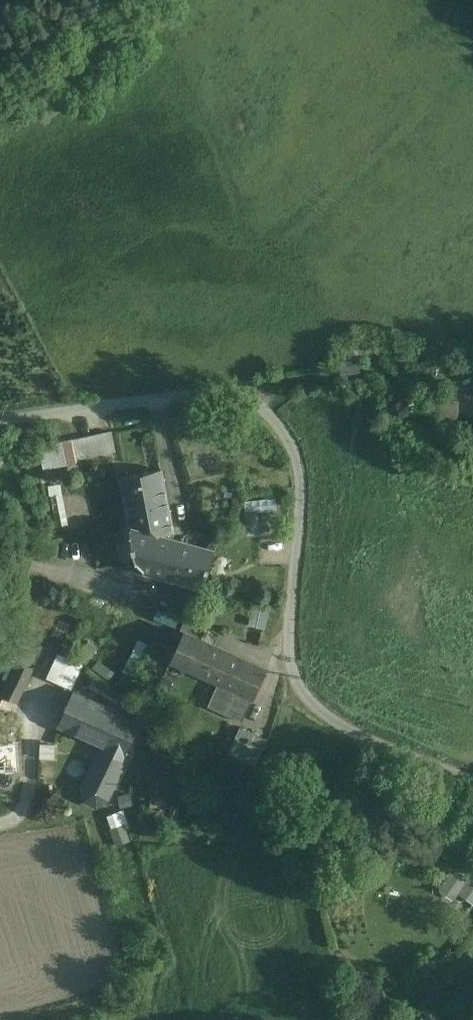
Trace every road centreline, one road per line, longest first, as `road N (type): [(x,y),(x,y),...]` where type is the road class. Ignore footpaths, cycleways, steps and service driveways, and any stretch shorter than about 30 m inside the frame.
road 1 (unclassified): [(472,778),(371,740),(306,693),(291,660),(289,610),(300,492),(291,448),(257,408),(197,396),(0,426)]
road 2 (unclassified): [(0,105),(147,0)]

